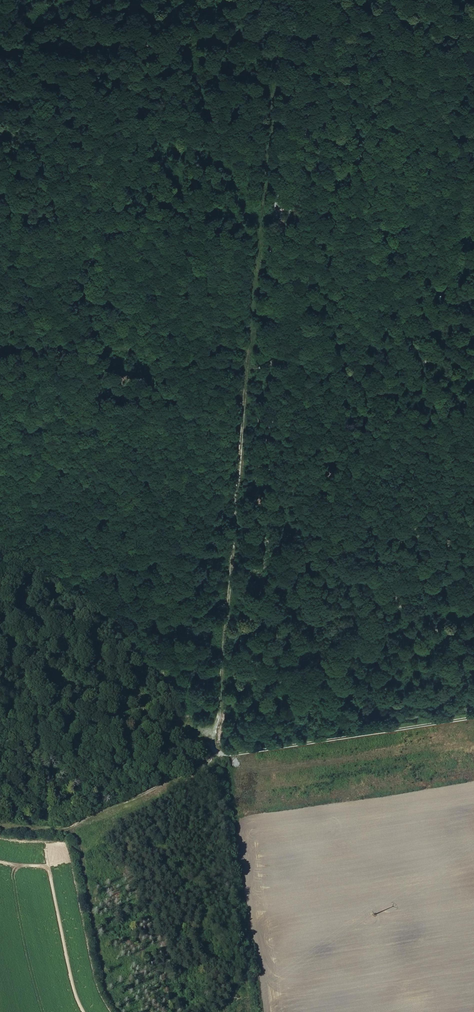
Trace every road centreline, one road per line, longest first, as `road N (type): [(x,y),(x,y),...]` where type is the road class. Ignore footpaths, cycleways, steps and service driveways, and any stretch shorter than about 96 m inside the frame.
road 1 (track): [(215,752),(277,39),(0,48)]
road 2 (track): [(0,339),(247,369),(473,356)]
road 3 (track): [(473,717),(228,754),(185,730)]
road 4 (track): [(0,637),(185,730)]
road 5 (track): [(215,752),(73,826),(87,868)]

